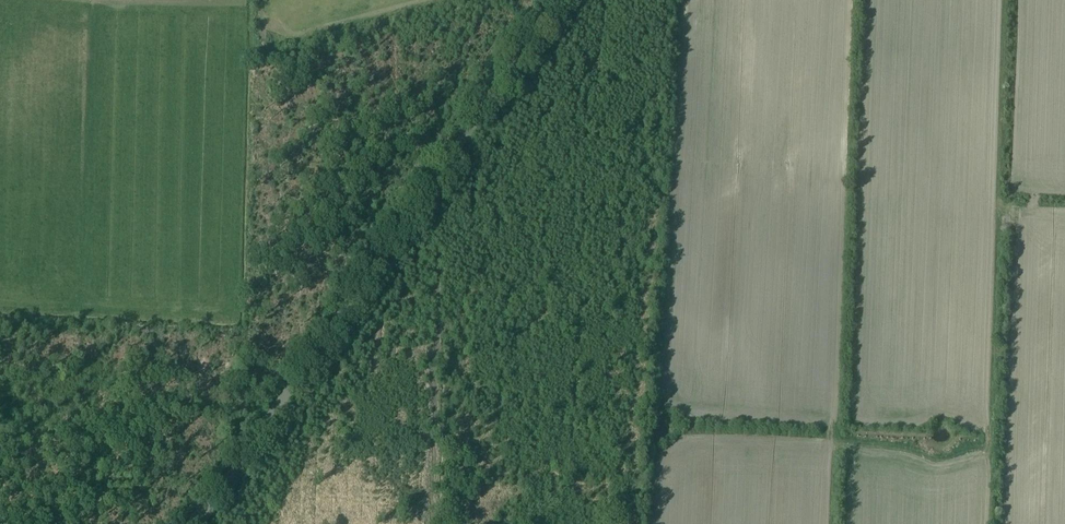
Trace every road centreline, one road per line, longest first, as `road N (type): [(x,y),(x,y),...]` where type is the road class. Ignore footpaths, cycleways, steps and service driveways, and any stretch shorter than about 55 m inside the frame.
road 1 (unclassified): [(180,523),(340,326),(559,0)]
road 2 (track): [(837,445),(950,467),(979,467),(986,455),(1002,0)]

